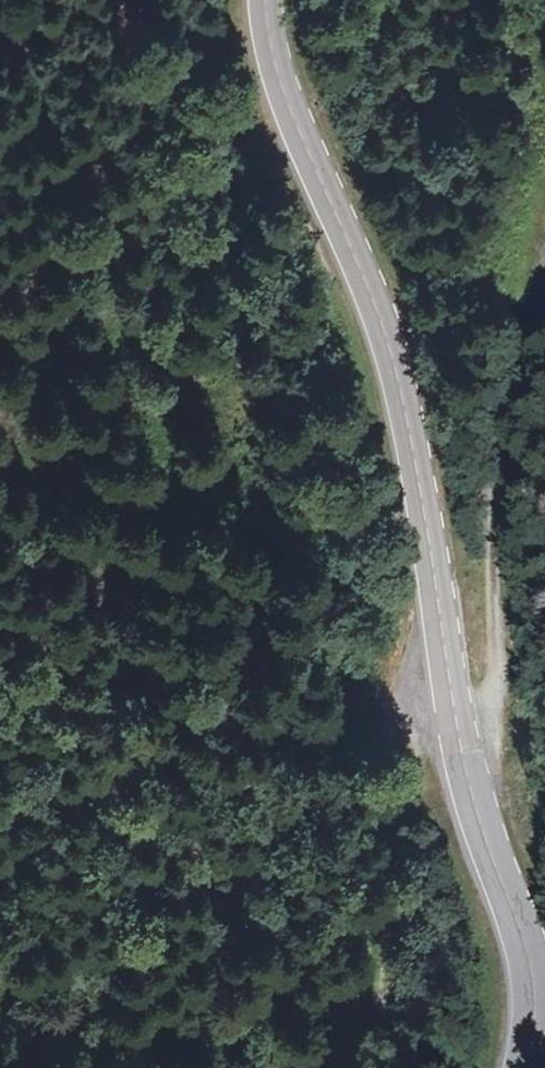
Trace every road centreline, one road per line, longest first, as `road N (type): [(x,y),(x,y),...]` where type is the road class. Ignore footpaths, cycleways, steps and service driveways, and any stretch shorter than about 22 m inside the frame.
road 1 (secondary): [(261,0),(284,99),(380,331),(446,710),(523,940),(536,1052),(530,1067)]
road 2 (track): [(470,786),(495,702),(493,489),(514,324),(544,243)]

